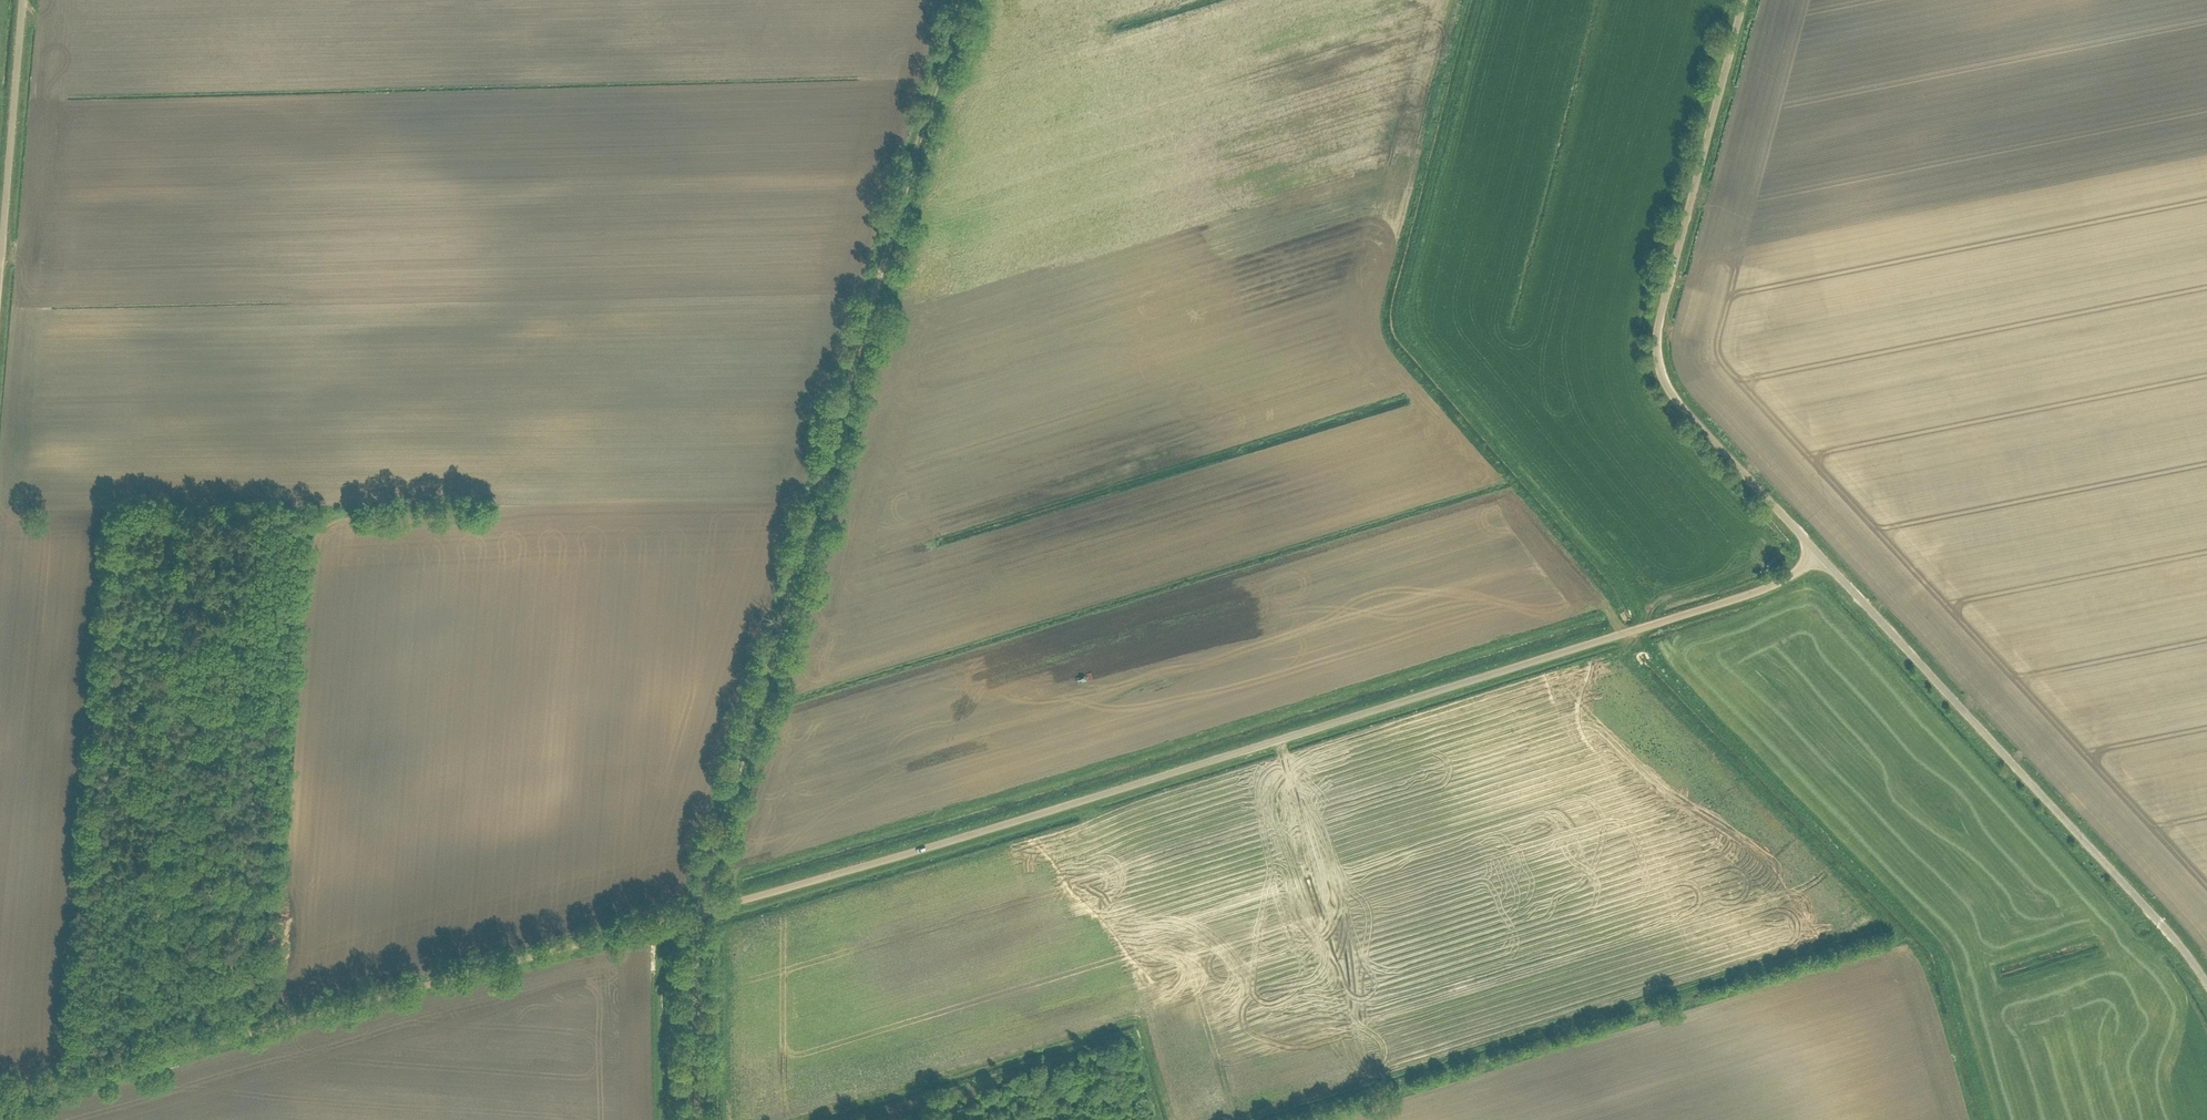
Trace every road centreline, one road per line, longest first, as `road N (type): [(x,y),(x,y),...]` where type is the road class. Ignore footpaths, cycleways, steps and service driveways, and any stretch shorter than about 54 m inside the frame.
road 1 (track): [(0,1098),(698,912),(960,0)]
road 2 (unclassified): [(701,1119),(698,912),(1756,593),(1817,555)]
road 3 (unclassified): [(1817,555),(1677,400),(1656,355),(1658,323),(1743,0)]
road 4 (unclassified): [(2206,985),(2164,924),(1817,555)]
road 5 (unclassified): [(0,282),(24,0)]

